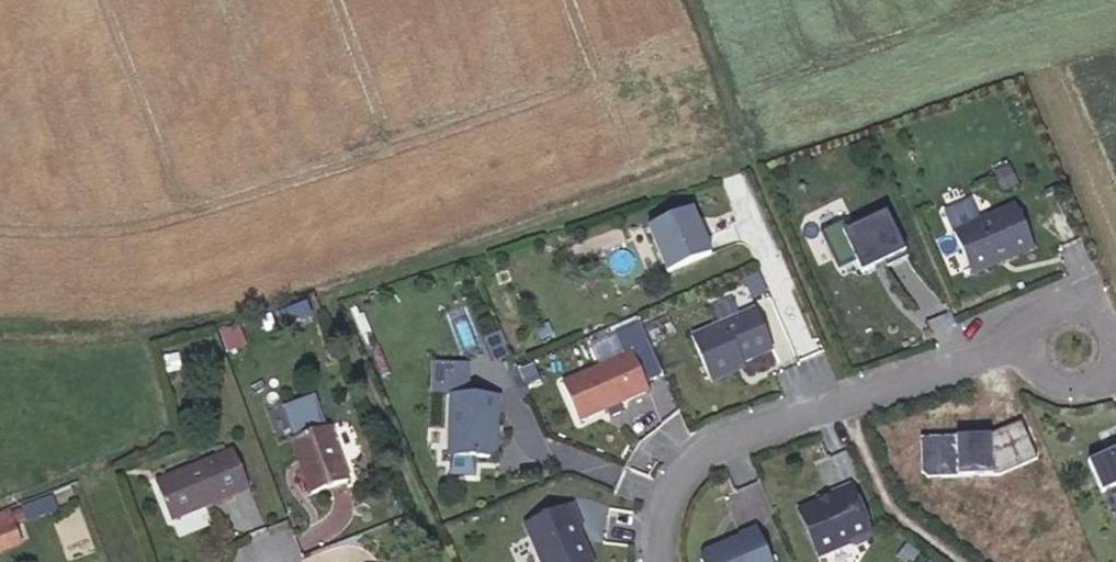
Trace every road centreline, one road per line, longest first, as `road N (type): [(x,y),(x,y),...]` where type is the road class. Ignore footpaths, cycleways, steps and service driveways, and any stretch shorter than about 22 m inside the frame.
road 1 (residential): [(658,561),(668,495),(704,452),(1026,344)]
road 2 (residential): [(1026,344),(1031,369),(1064,391),(1098,381),(1114,349),(1108,325),(1075,304),(1054,306),(1029,331)]

